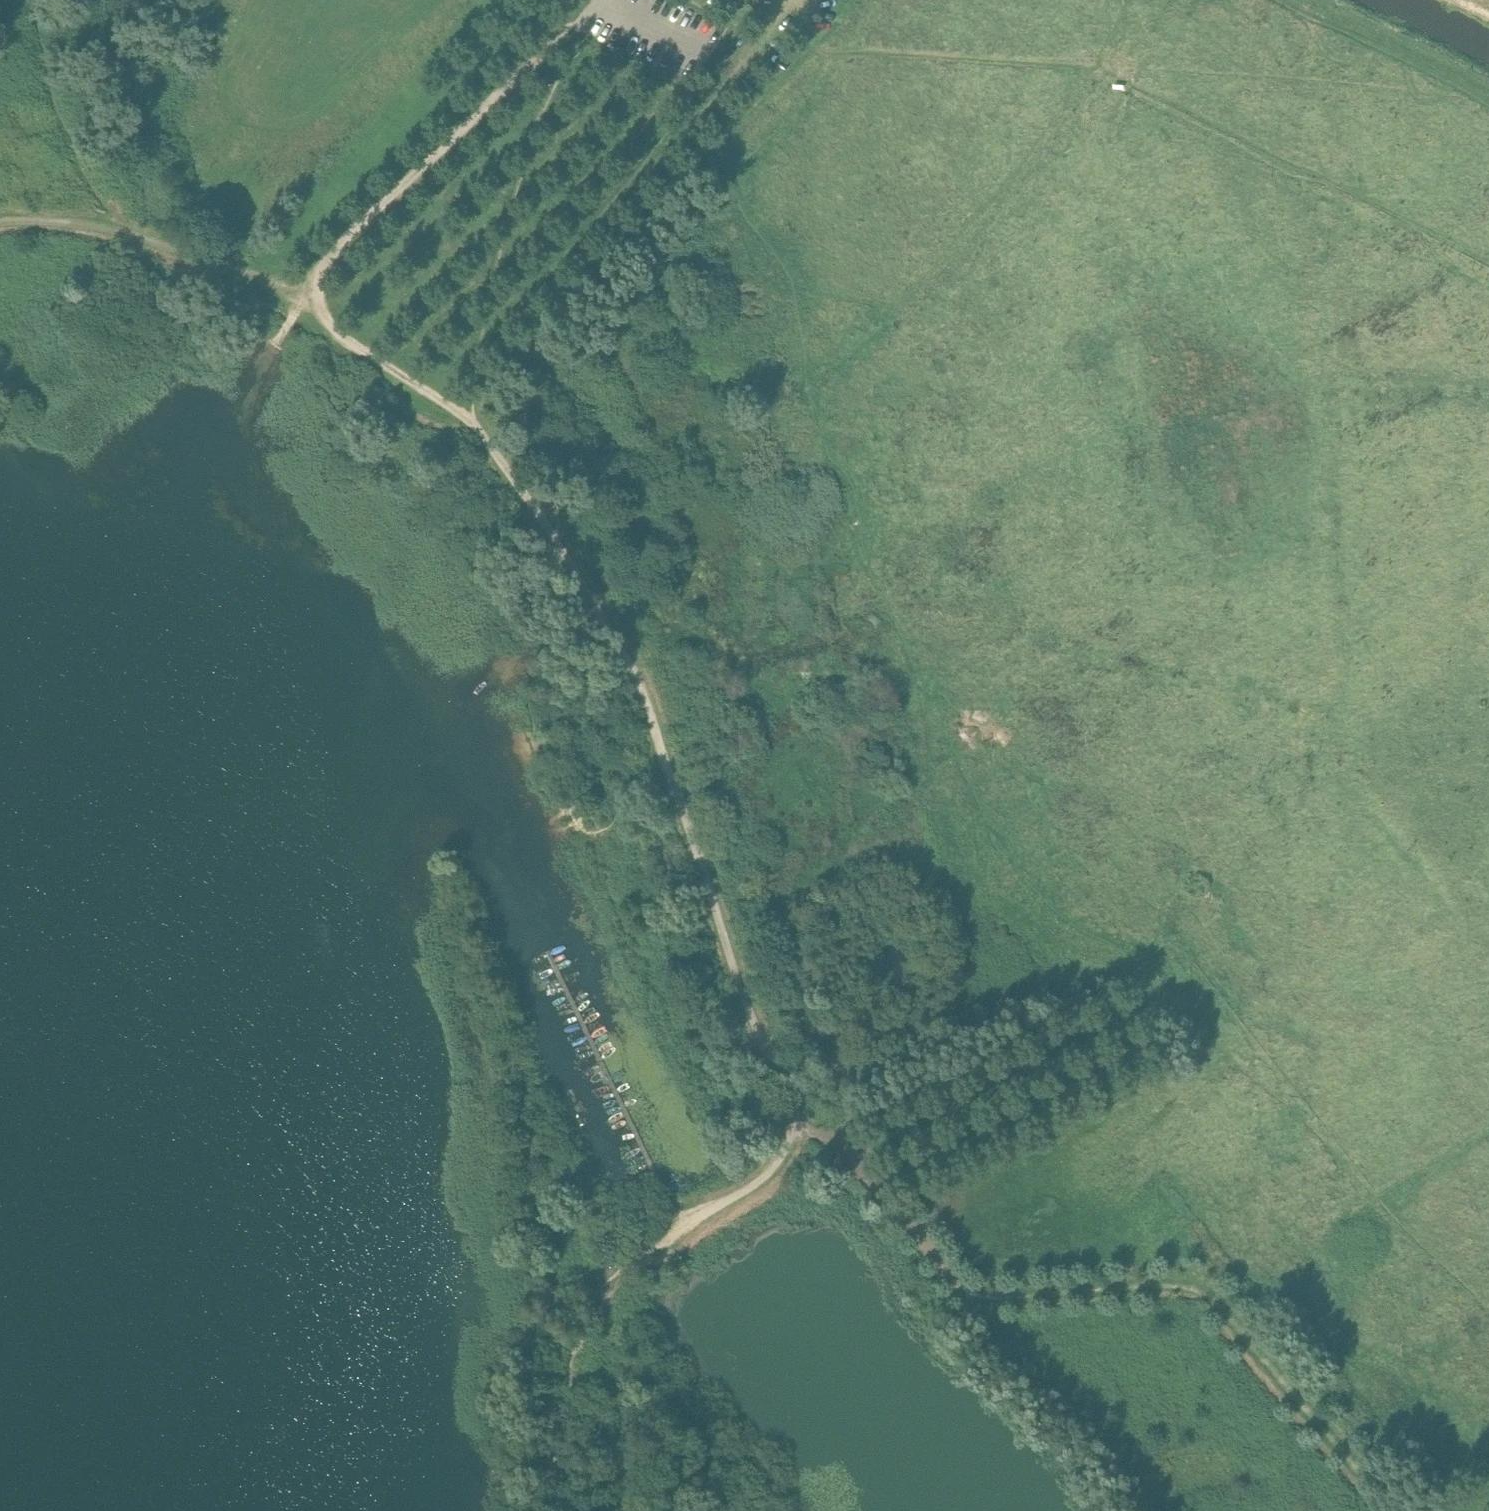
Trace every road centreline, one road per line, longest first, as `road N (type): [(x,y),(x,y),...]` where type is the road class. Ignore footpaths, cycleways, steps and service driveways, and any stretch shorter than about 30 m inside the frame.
road 1 (track): [(575,34),(533,62),(332,258),(318,298),(330,329),(484,444),(577,569),(645,711),(776,1057),(794,1118),(786,1159),(763,1181),(632,1261)]
road 2 (track): [(794,1118),(856,1151),(966,1293),(1197,1290),(1393,1510)]
road 3 (track): [(318,310),(227,268),(118,234),(0,222)]

